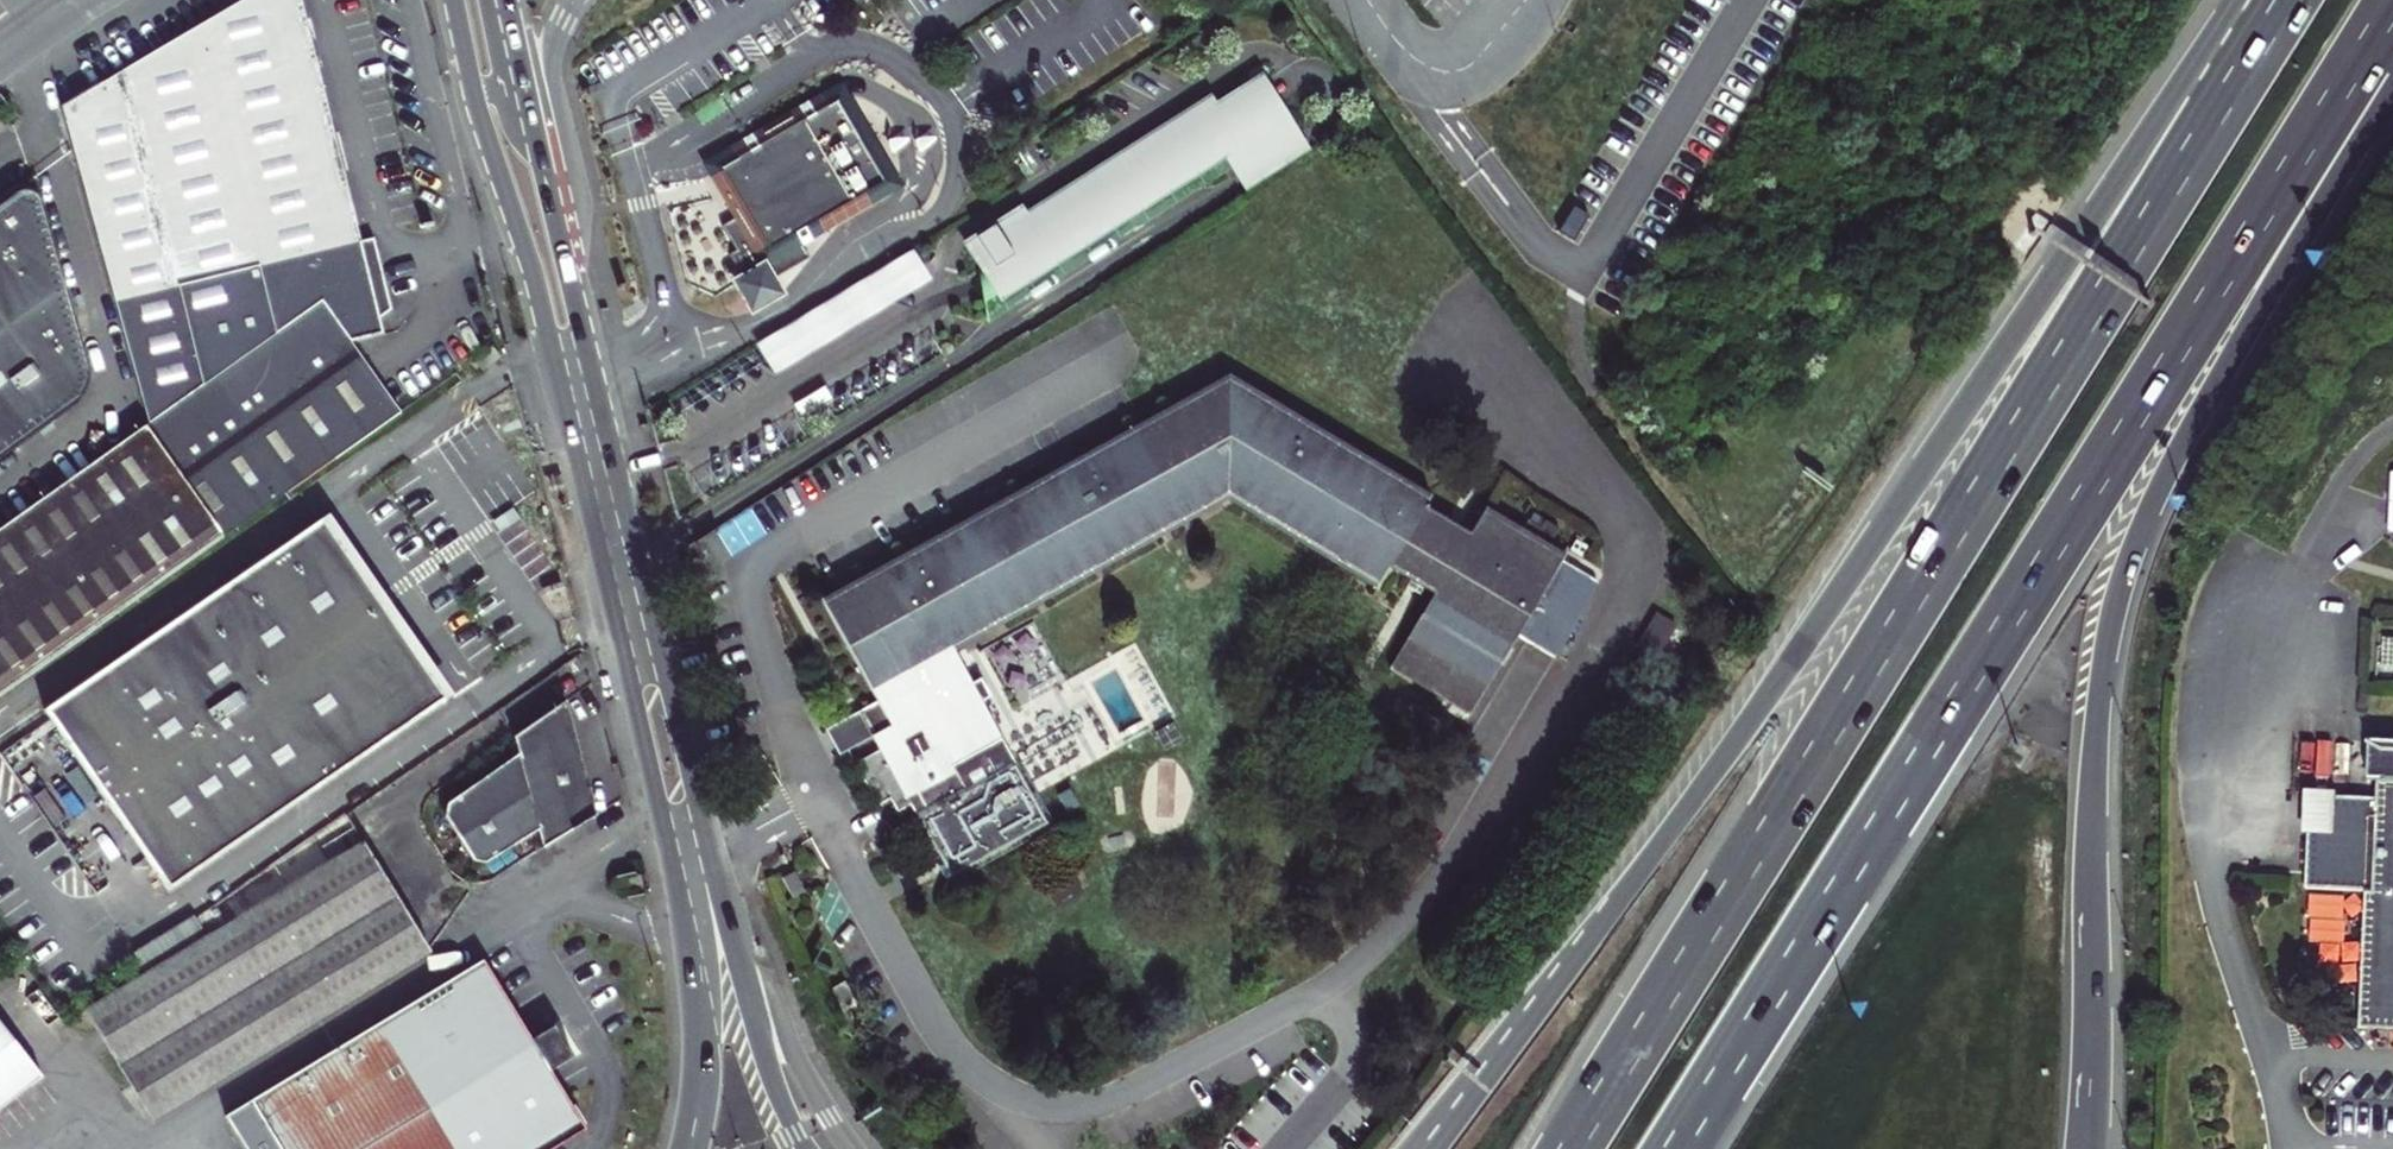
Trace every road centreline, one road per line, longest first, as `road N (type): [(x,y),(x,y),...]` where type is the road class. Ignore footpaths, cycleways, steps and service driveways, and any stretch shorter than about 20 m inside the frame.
road 1 (motorway): [(2287,0),(1567,1148)]
road 2 (motorway): [(2273,0),(2173,98),(1869,554),(1482,1082)]
road 3 (motorway): [(1680,1148),(2392,22)]
road 4 (secondary): [(456,0),(484,131),(540,299),(685,924),(704,1046),(690,1148)]
road 5 (motorway): [(2086,1148),(2097,698),(2117,591),(2170,464),(2392,84)]
road 6 (secondary): [(742,975),(508,0)]
road 7 (motorway): [(849,1148),(771,1008),(742,975)]
road 8 (secondary): [(803,1148),(780,1102),(742,975)]
road 9 (tertiary): [(0,73),(100,0)]

